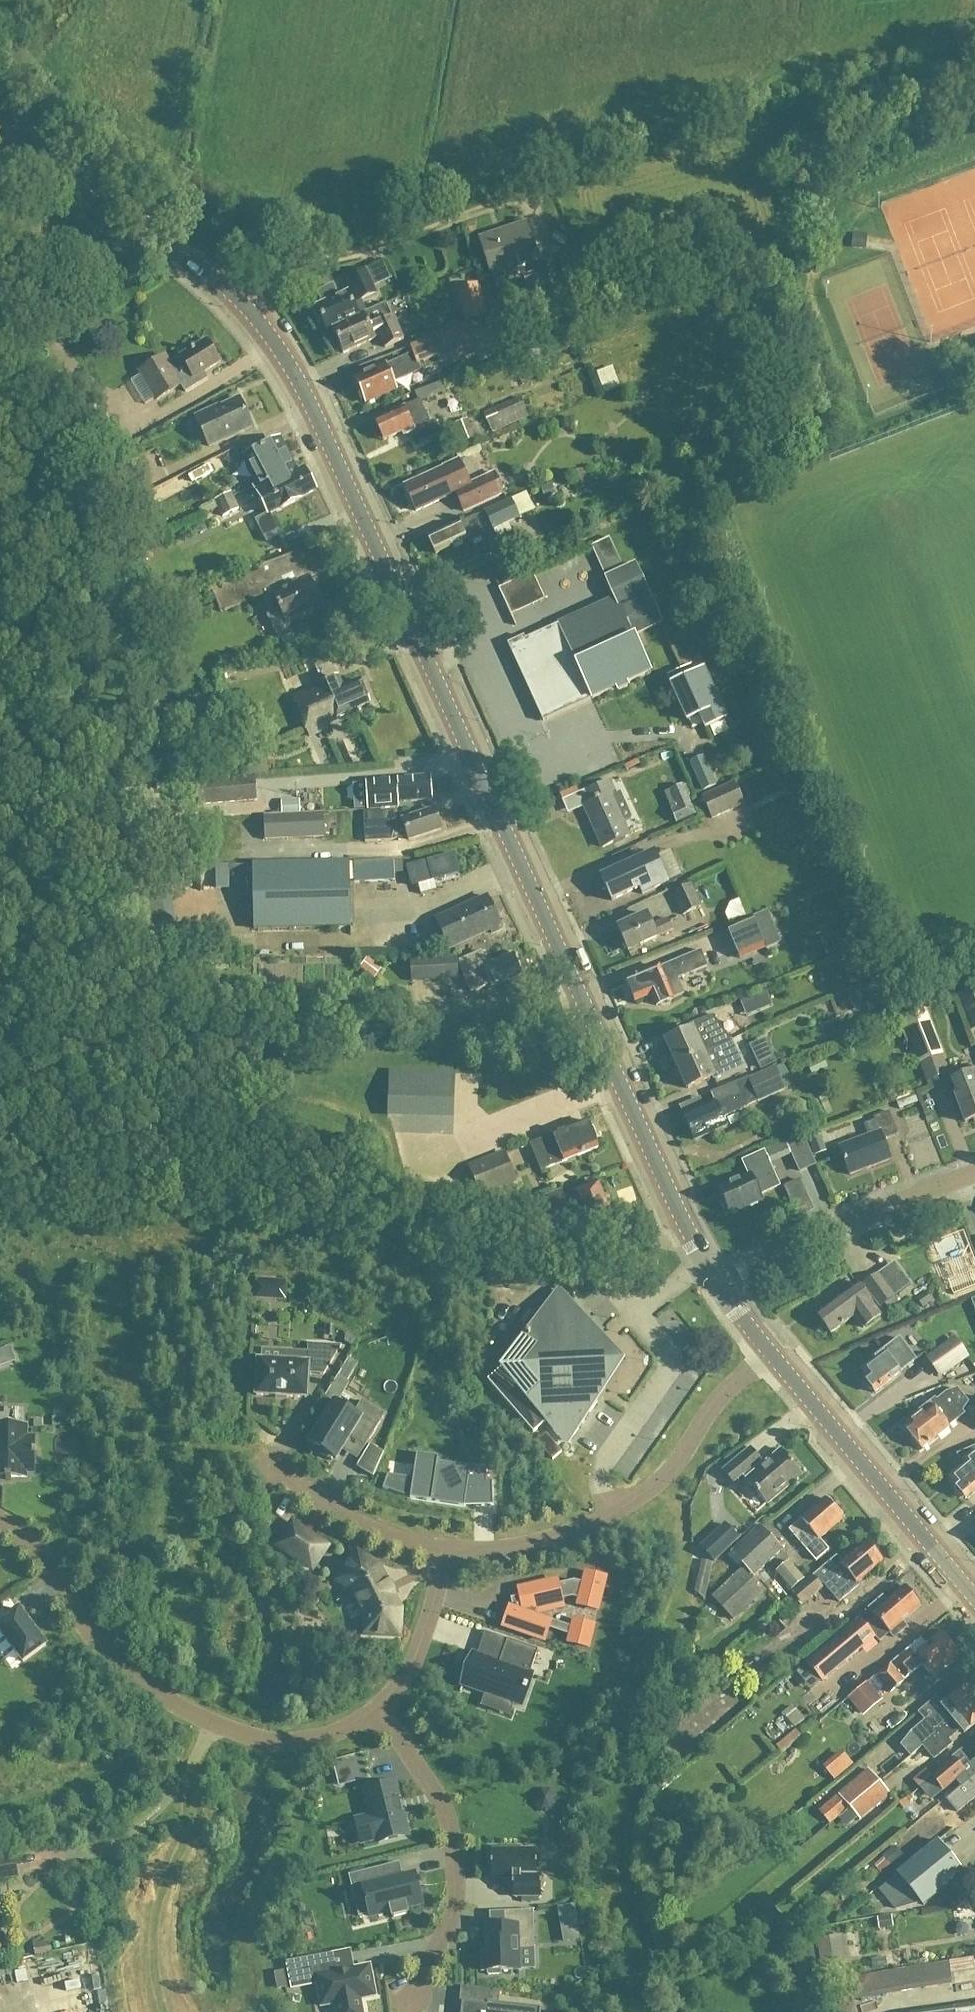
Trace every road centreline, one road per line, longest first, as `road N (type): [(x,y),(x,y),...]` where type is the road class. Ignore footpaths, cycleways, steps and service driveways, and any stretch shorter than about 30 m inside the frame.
road 1 (secondary): [(719,1285),(664,1182),(292,370),(237,298),(0,114)]
road 2 (residential): [(377,1706),(342,1731),(301,1742),(209,1723),(103,1652),(34,1548),(0,1519)]
road 3 (residential): [(769,1353),(719,1398),(665,1481),(637,1501),(532,1544),(446,1550)]
road 4 (secondary): [(974,1598),(769,1353)]
road 5 (track): [(237,298),(261,276),(362,253),(486,205),(528,198)]
road 6 (track): [(209,1723),(188,1784),(183,1846),(151,1938),(165,2011)]
road 7 (residential): [(415,1970),(440,1945),(449,1920),(453,1841),(443,1806),(377,1706)]
road 8 (residential): [(719,1285),(974,1178)]
road 9 (residential): [(446,1550),(369,1529),(269,1464)]
road 10 (residential): [(446,1550),(415,1659),(377,1706)]

